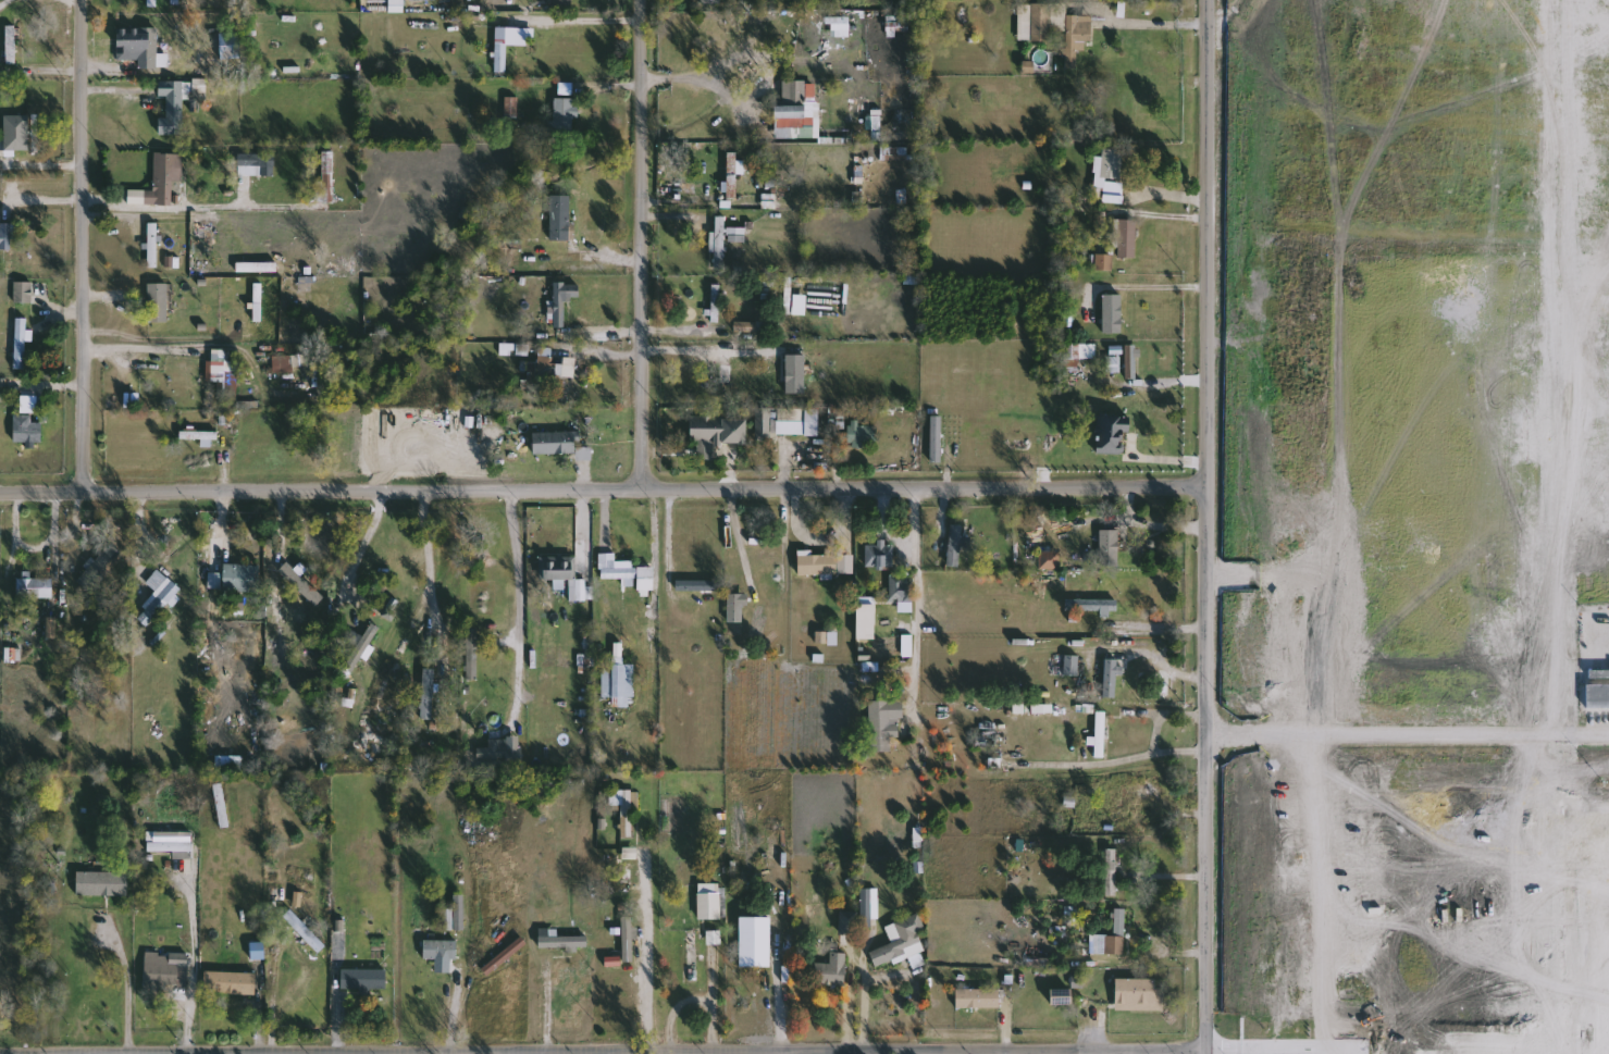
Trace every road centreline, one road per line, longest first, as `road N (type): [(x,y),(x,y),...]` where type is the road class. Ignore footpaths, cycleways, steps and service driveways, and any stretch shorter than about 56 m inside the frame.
road 1 (residential): [(1205,483),(0,495)]
road 2 (residential): [(1204,0),(1202,1053)]
road 3 (residential): [(1202,1050),(429,1053)]
road 4 (residential): [(78,0),(86,494)]
road 5 (residential): [(644,0),(648,488)]

